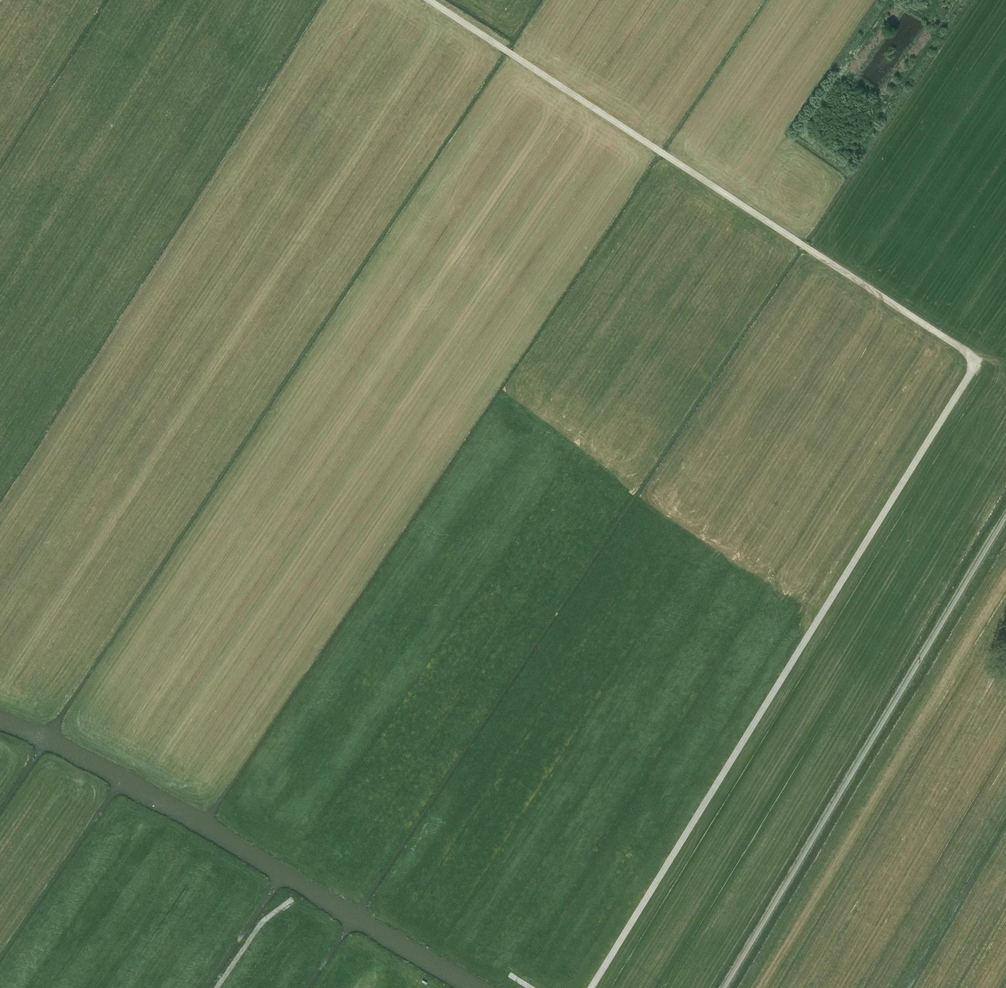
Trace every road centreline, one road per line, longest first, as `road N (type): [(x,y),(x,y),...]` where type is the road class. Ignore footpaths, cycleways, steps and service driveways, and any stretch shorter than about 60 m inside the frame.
road 1 (track): [(593,987),(973,360),(427,0)]
road 2 (track): [(803,135),(850,164),(956,0)]

